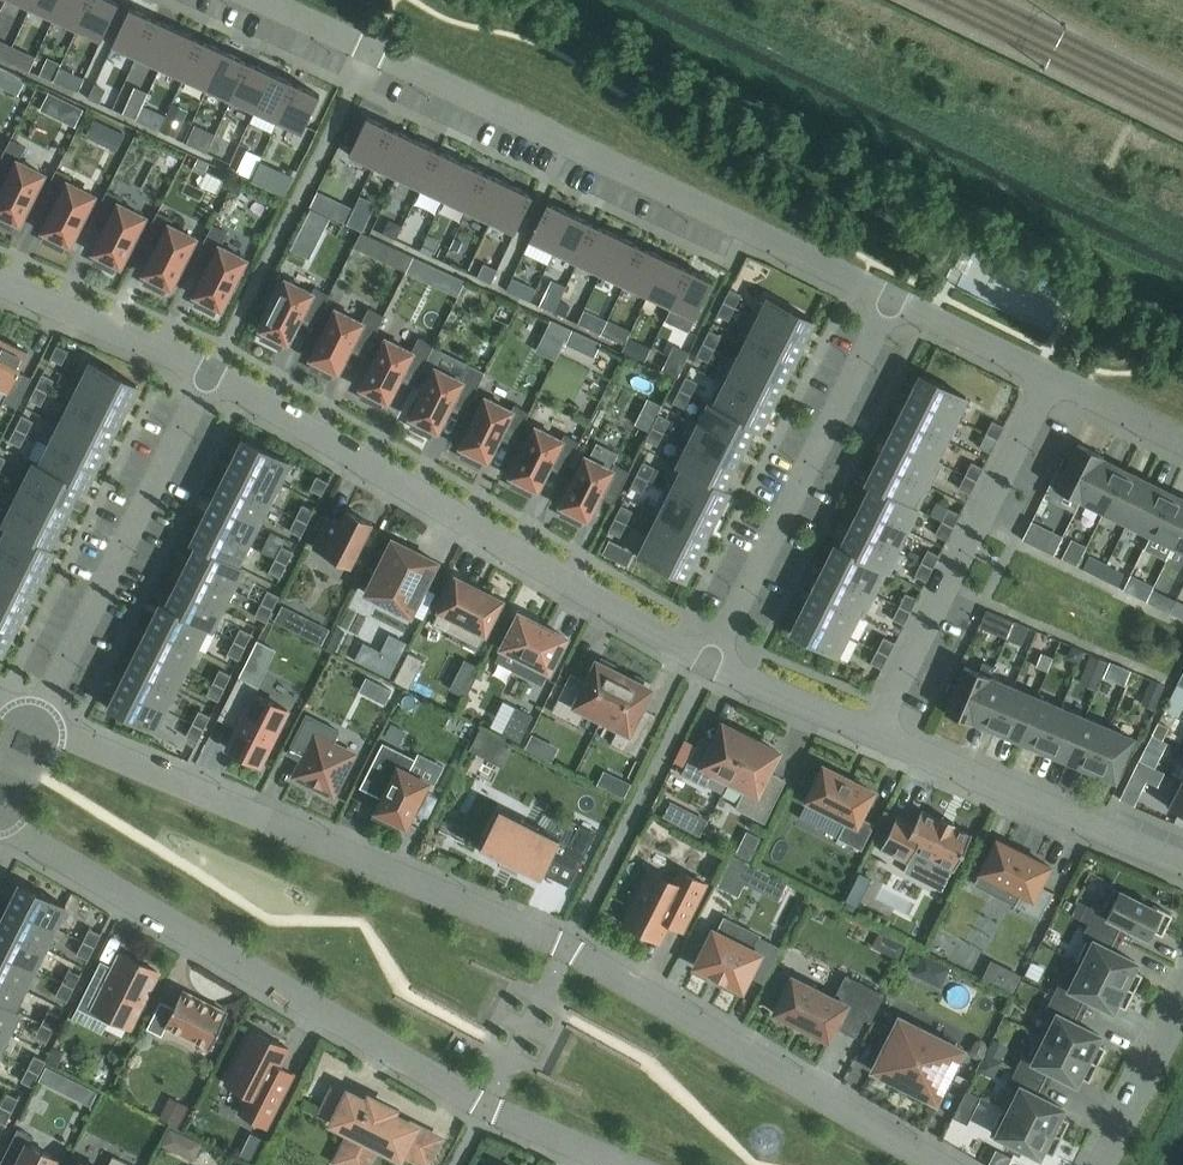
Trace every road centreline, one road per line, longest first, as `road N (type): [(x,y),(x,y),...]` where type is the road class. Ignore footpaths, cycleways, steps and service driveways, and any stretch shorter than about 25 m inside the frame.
road 1 (residential): [(40,727),(575,950),(932,1164)]
road 2 (residential): [(892,303),(249,0)]
road 3 (residential): [(0,826),(494,1107),(624,1164)]
road 4 (residential): [(717,665),(211,375)]
road 5 (residential): [(717,665),(892,303)]
road 6 (residential): [(1049,377),(877,733)]
road 7 (residential): [(40,727),(211,375)]
road 8 (residential): [(1182,864),(877,733)]
road 9 (residential): [(211,375),(0,285)]
road 10 (residential): [(1102,1164),(1182,1001)]
road 11 (residential): [(877,733),(717,665)]
road 12 (residential): [(1049,377),(892,303)]
road 13 (residential): [(1182,440),(1049,377)]

